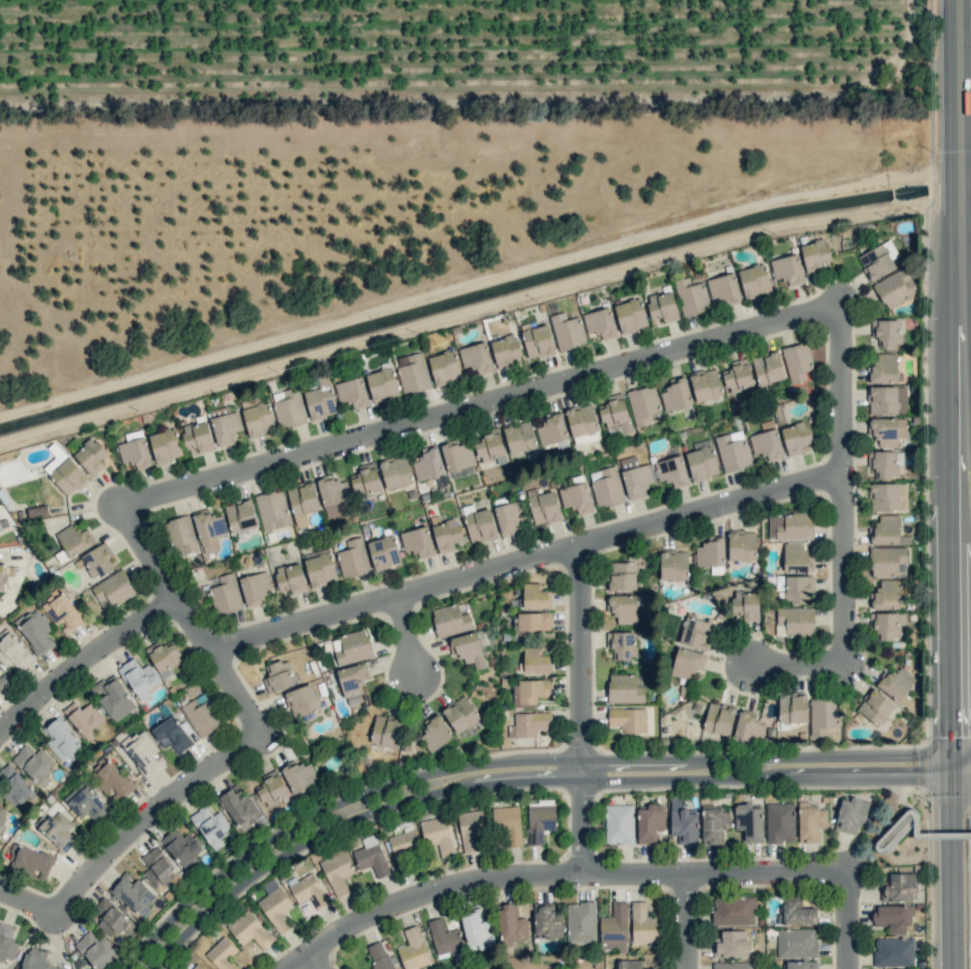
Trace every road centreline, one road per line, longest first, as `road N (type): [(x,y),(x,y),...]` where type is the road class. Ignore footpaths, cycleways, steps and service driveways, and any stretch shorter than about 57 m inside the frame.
road 1 (tertiary): [(951,754),(550,757),(443,767),(340,799),(267,837),(200,887),(127,968)]
road 2 (tertiary): [(152,968),(214,903),(278,854),(348,818),(464,783),(970,774)]
road 3 (residential): [(119,506),(840,309)]
road 4 (residential): [(842,476),(208,652)]
road 5 (residential): [(848,874),(475,884),(374,916),(291,968)]
road 6 (secondary): [(964,449),(960,0)]
road 7 (residential): [(840,309),(844,670)]
road 8 (residential): [(583,877),(580,549)]
road 9 (secondary): [(964,449),(951,529),(951,754)]
road 10 (residential): [(53,917),(141,824),(262,740)]
road 11 (residential): [(262,740),(119,506)]
road 12 (residential): [(177,602),(61,681),(0,735)]
road 13 (secondary): [(951,774),(953,968)]

